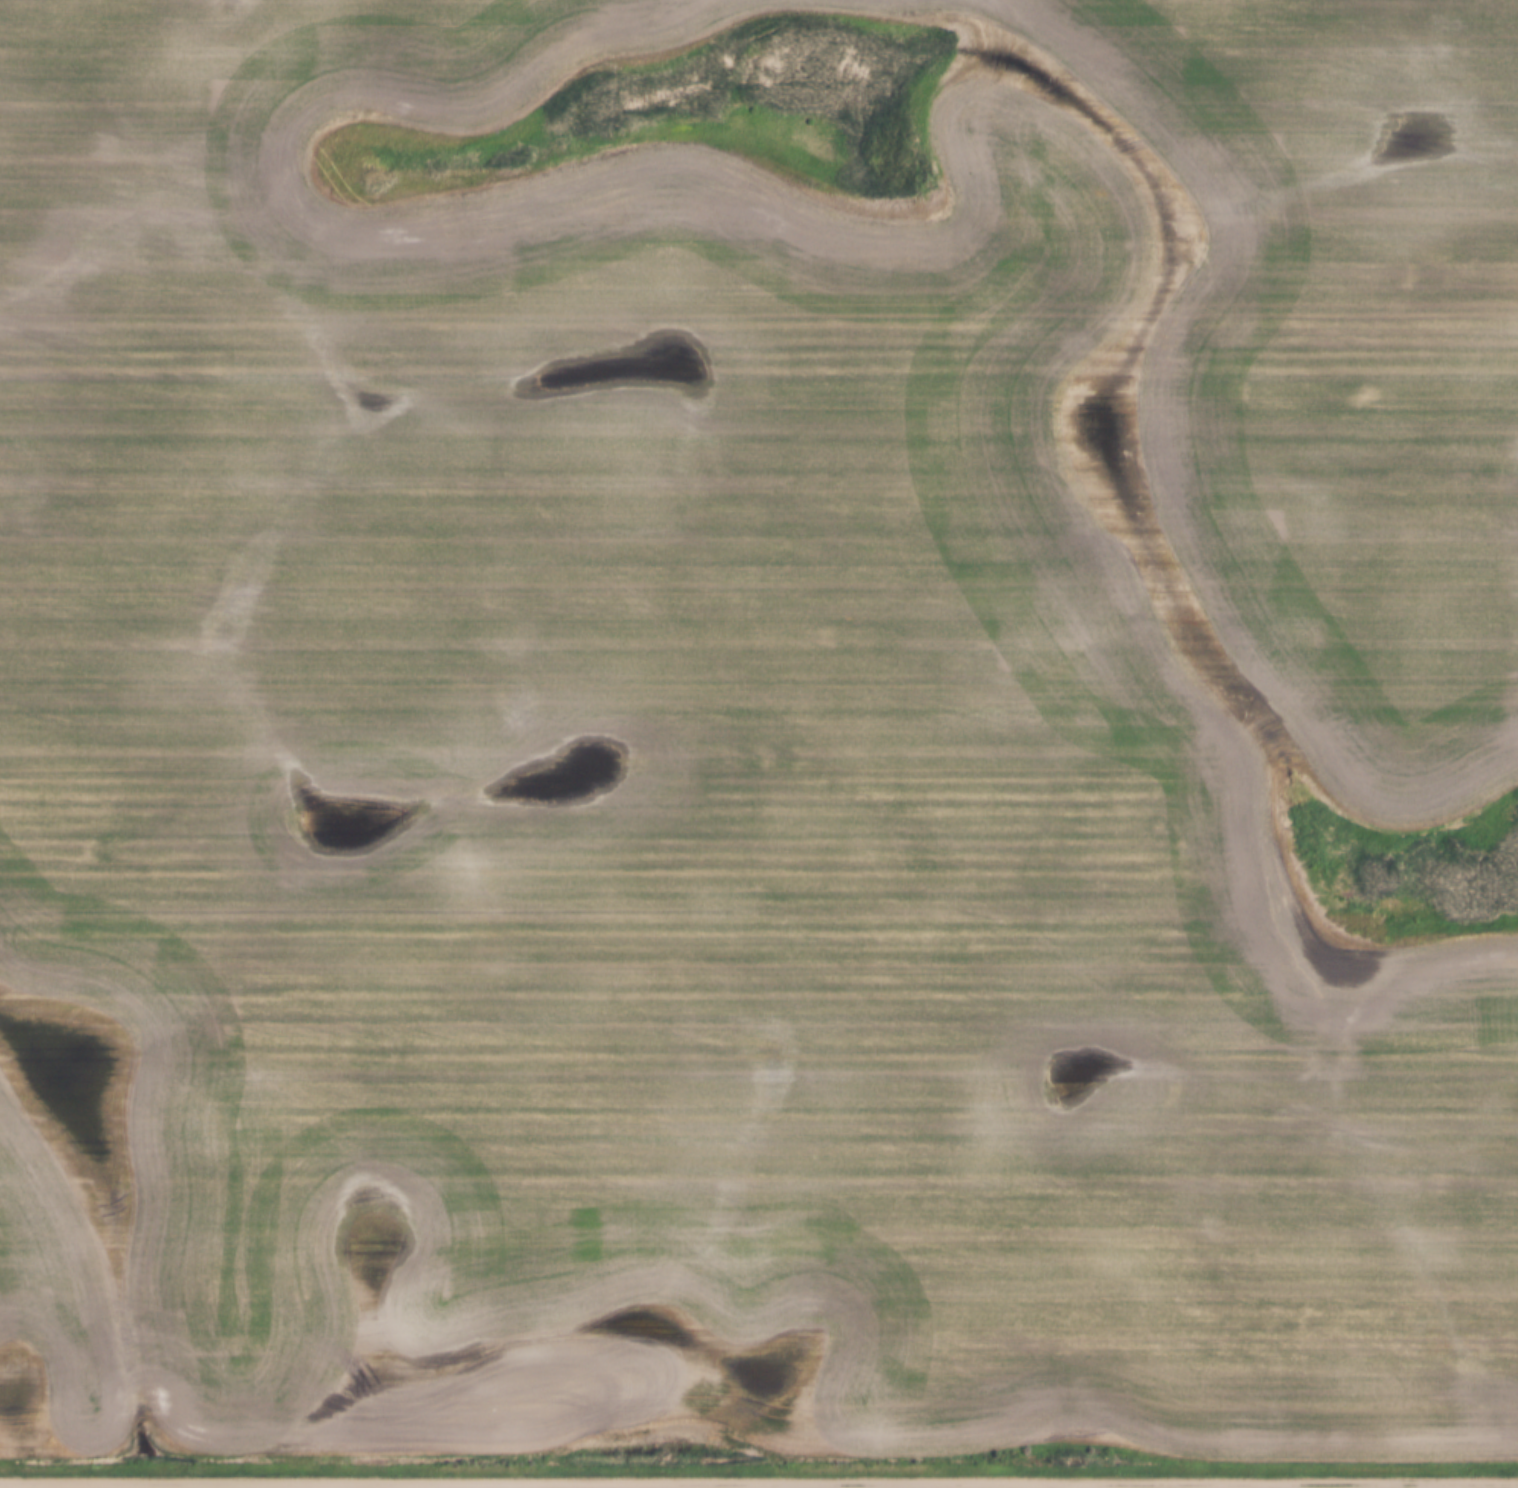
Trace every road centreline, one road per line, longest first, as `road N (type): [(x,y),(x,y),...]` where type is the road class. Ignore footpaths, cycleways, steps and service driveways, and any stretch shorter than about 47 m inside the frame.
road 1 (residential): [(0,1484),(1517,1486)]

